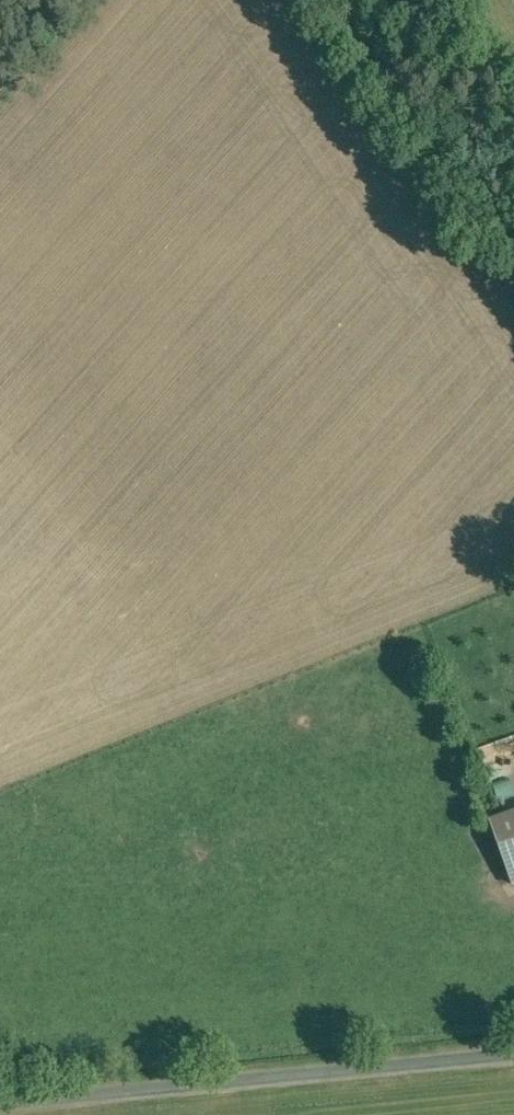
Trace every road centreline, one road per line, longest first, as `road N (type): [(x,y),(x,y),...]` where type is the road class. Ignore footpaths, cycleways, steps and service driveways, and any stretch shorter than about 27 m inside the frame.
road 1 (unclassified): [(513,1046),(0,1089)]

